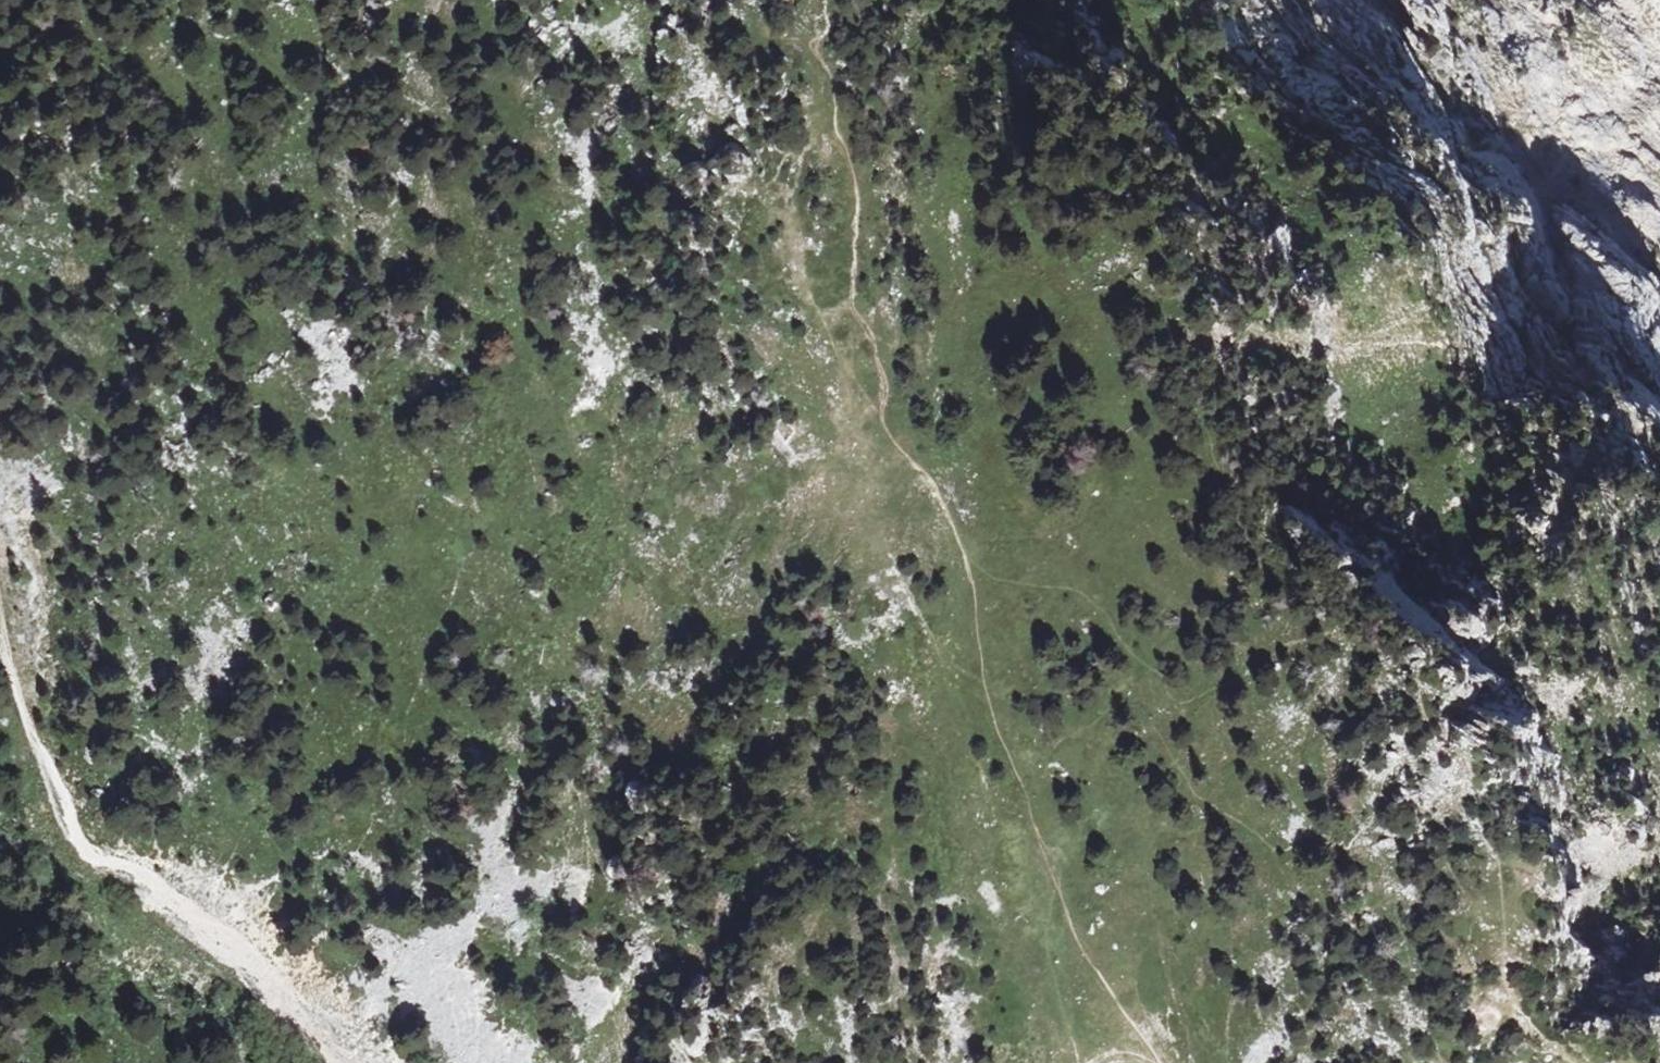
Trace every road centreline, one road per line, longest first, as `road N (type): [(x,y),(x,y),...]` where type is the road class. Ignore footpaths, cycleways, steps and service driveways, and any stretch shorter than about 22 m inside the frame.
road 1 (track): [(0,589),(11,655),(59,793),(92,851),(139,873),(265,975),(345,1062)]

